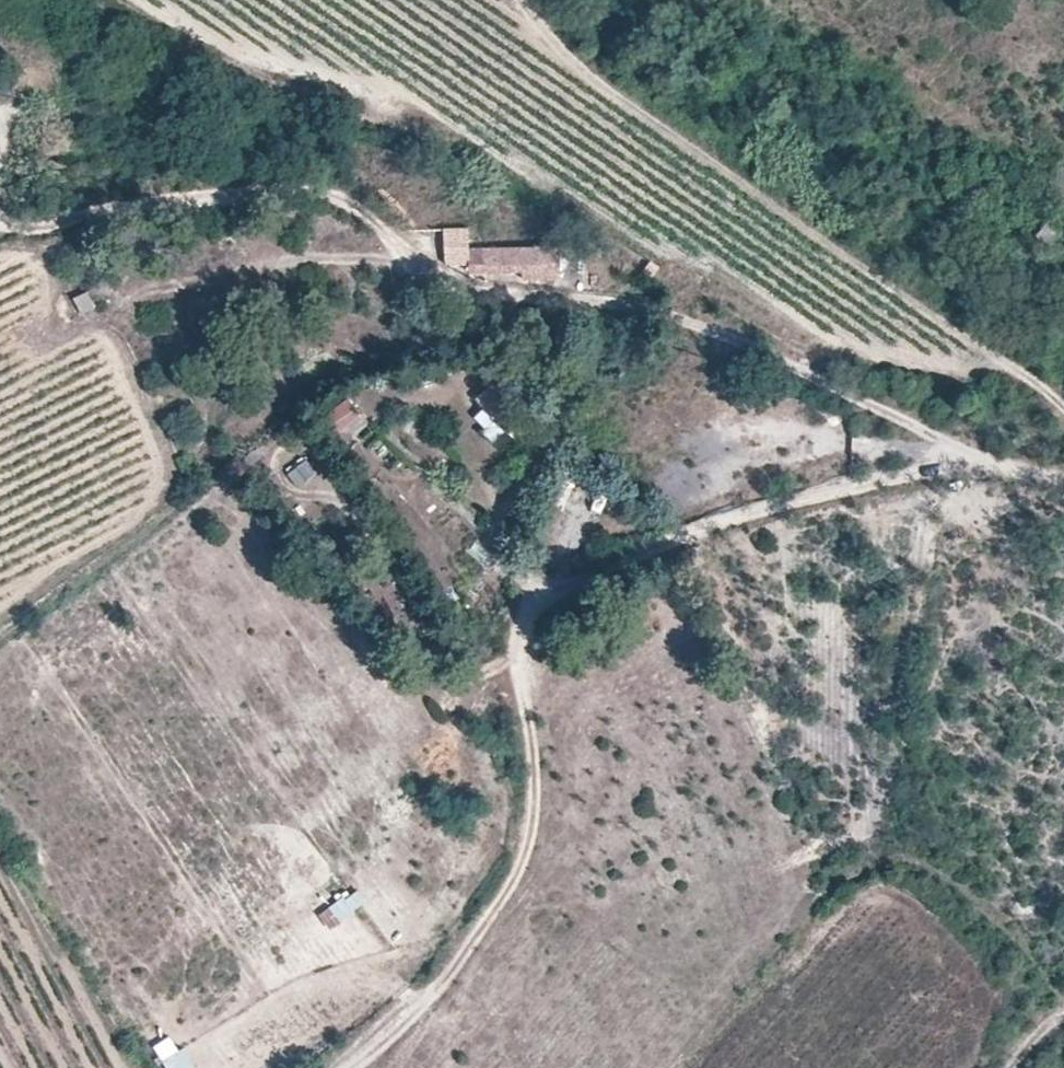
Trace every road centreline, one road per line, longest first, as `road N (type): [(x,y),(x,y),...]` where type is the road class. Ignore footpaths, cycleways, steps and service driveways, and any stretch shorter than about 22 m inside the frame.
road 1 (track): [(1063,473),(974,456),(718,329),(427,267),(337,193),(221,197),(0,232)]
road 2 (track): [(974,456),(746,516),(569,581),(539,603),(519,633),(535,802),(525,853),(424,1004),(351,1067)]
road 3 (track): [(1063,408),(594,74),(530,0)]
road 4 (track): [(427,267),(307,260),(188,280),(140,291),(105,324),(58,325),(0,286)]
road 5 (track): [(1063,1001),(961,892),(918,867),(870,866),(837,883)]
road 6 (track): [(125,1067),(0,869)]

